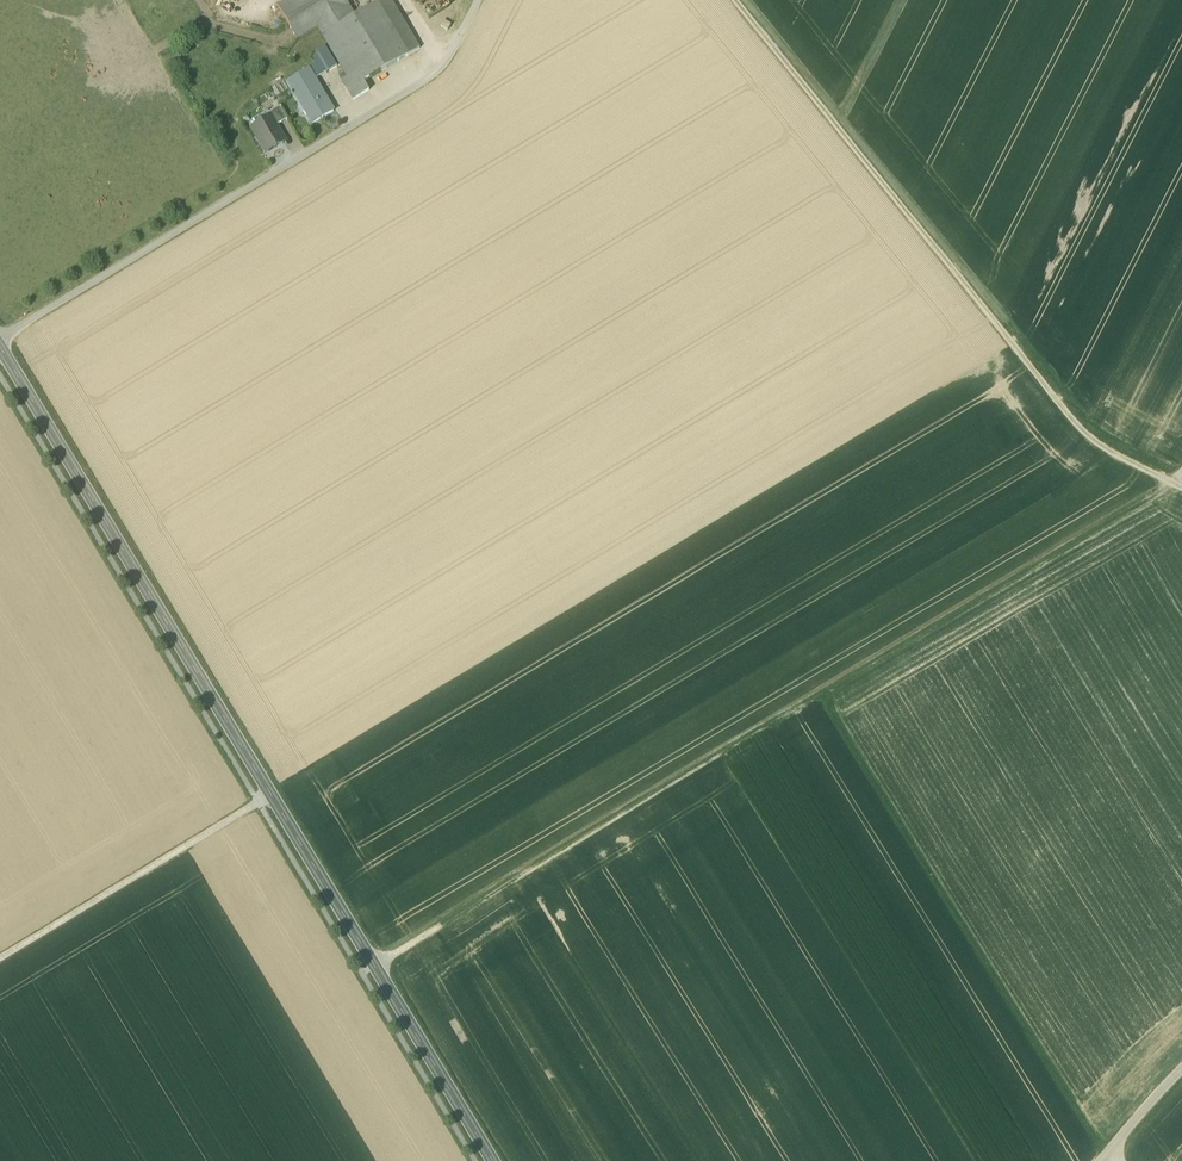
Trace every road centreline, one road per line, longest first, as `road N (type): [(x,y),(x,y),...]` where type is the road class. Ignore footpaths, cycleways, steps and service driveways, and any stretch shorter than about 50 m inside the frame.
road 1 (secondary): [(493,1160),(0,348)]
road 2 (track): [(1181,473),(1175,487),(817,694),(655,807),(447,932)]
road 3 (track): [(733,0),(1090,441),(1181,490)]
road 4 (track): [(817,694),(1105,1158)]
road 5 (unclassified): [(0,337),(422,82),(455,46)]
road 6 (track): [(0,958),(271,794)]
road 7 (track): [(1102,1160),(1181,1069)]

